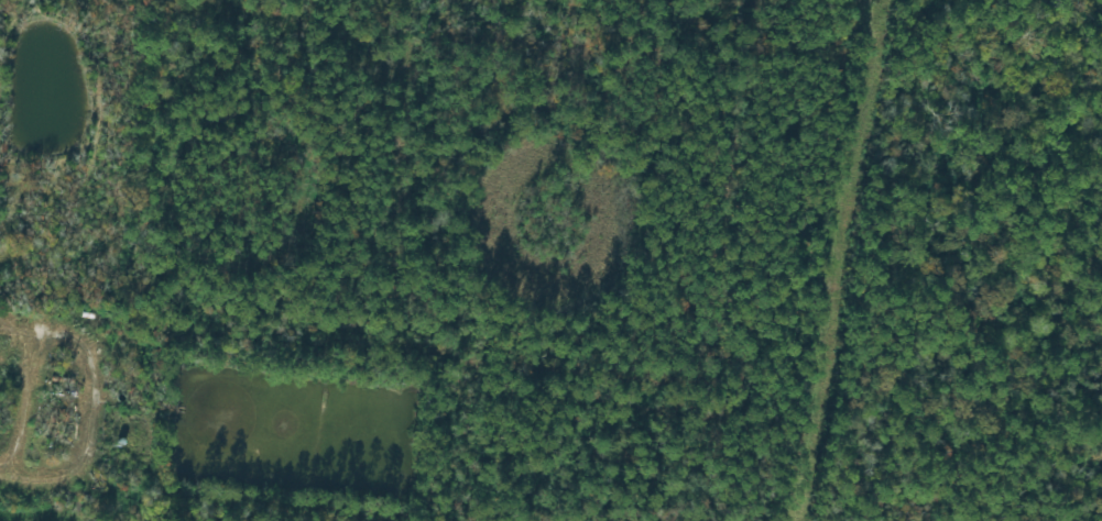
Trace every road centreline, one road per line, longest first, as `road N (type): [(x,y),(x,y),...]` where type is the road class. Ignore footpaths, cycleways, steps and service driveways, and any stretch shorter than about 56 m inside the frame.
road 1 (residential): [(0,443),(12,443),(2,335)]

